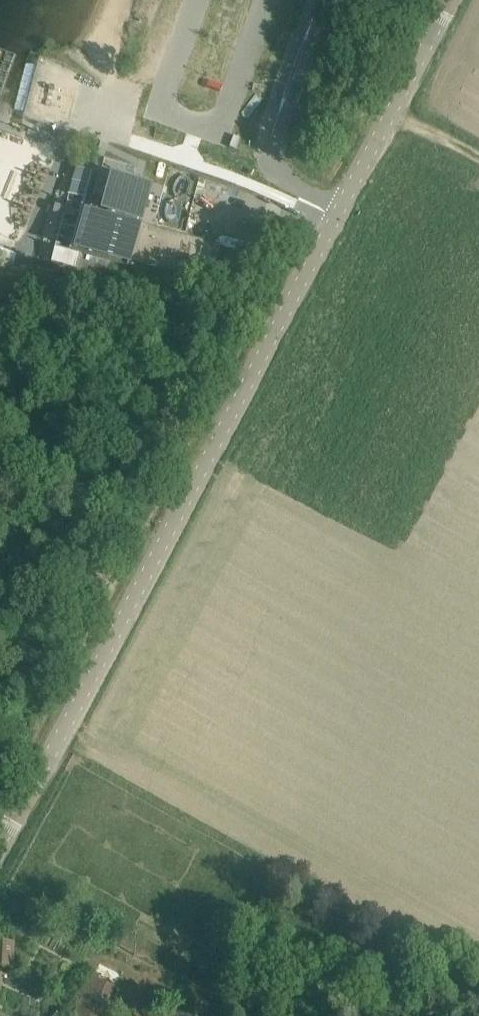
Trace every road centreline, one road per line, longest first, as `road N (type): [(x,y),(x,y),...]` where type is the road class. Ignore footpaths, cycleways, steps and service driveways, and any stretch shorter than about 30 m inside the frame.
road 1 (tertiary): [(0,850),(451,0)]

